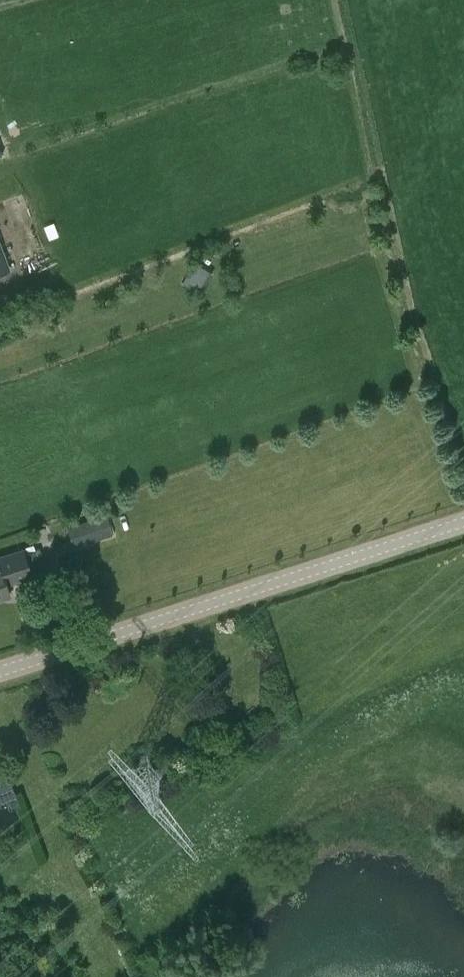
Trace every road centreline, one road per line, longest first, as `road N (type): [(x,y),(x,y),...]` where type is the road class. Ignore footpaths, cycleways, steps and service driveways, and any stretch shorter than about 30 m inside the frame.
road 1 (tertiary): [(0,672),(463,527)]

